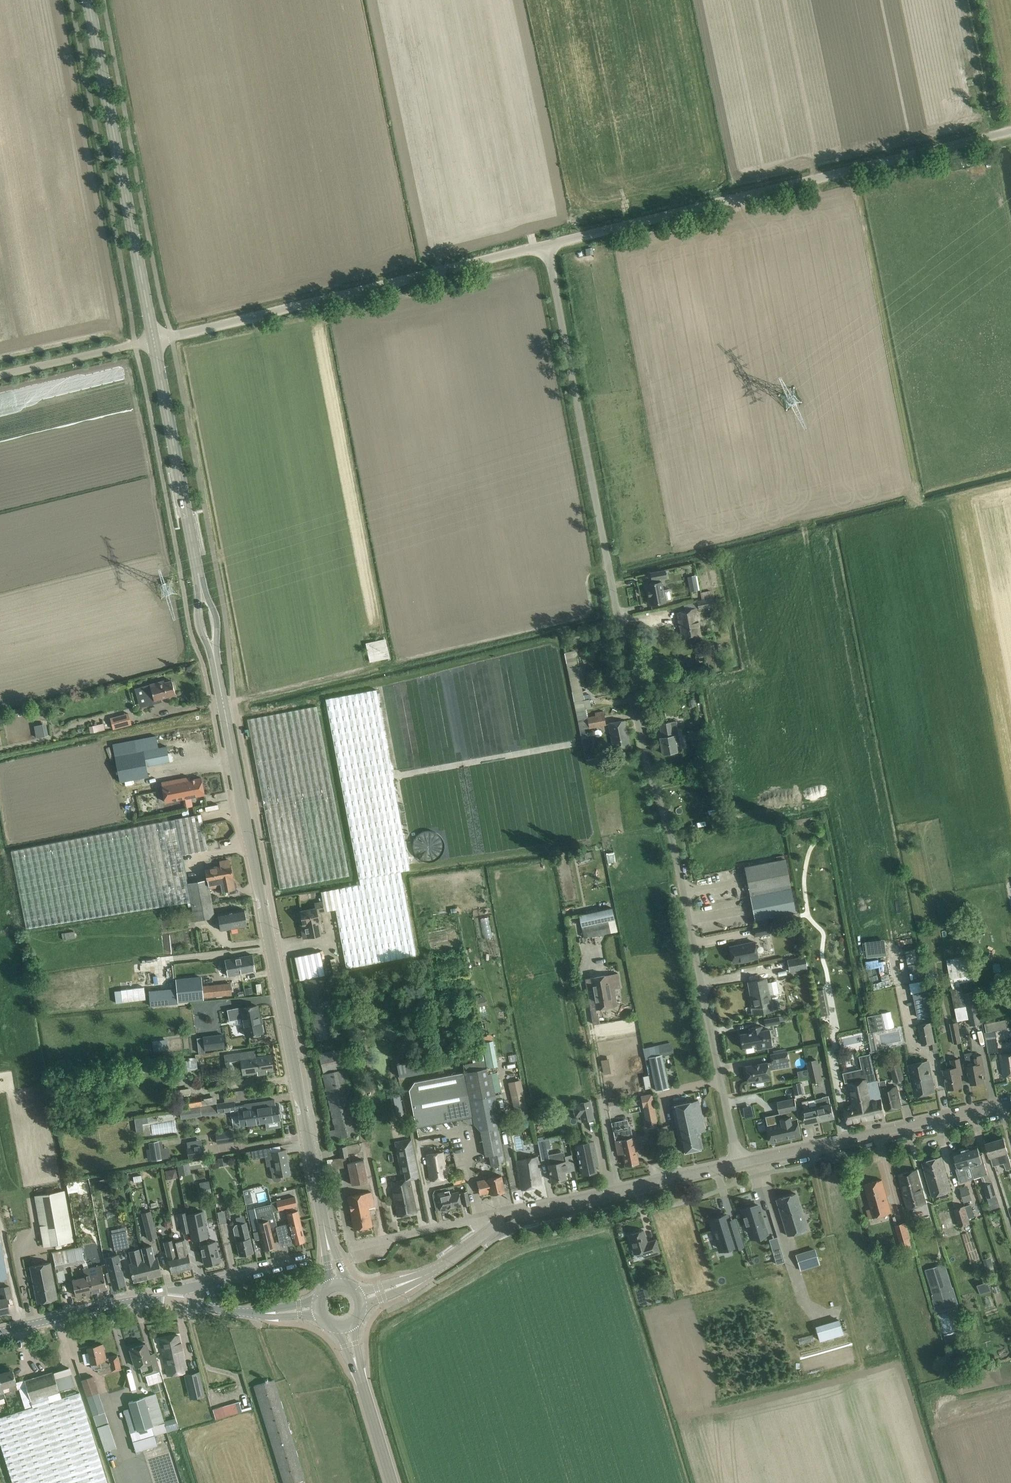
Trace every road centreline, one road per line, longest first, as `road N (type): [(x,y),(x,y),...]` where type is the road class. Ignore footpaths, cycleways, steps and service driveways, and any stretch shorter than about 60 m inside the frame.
road 1 (unclassified): [(739,1165),(674,846),(638,723),(547,244)]
road 2 (tertiary): [(334,1286),(214,654)]
road 3 (unclassified): [(547,244),(1010,131)]
road 4 (unclassified): [(154,340),(547,244)]
road 5 (tertiary): [(154,340),(89,0)]
road 6 (secondary): [(739,1165),(1010,1103)]
road 7 (secondary): [(490,1230),(521,1212),(739,1165)]
road 8 (tertiary): [(200,590),(154,340)]
road 9 (secondary): [(0,1331),(125,1302),(175,1303)]
road 10 (secondary): [(395,1482),(345,1325)]
road 11 (unclassified): [(0,374),(154,340)]
road 12 (secondary): [(359,1298),(423,1276),(490,1230)]
road 13 (residential): [(175,1303),(181,1289),(308,1260)]
road 14 (residential): [(354,1247),(468,1221),(490,1230)]

